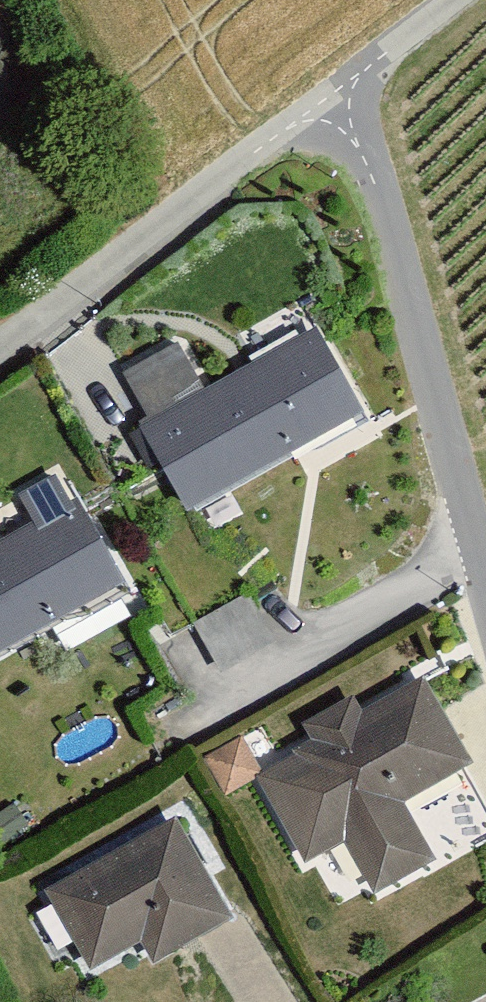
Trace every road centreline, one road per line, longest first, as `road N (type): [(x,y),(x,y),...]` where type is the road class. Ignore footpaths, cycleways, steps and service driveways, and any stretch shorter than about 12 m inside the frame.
road 1 (residential): [(0,369),(482,0)]
road 2 (track): [(346,107),(485,566)]

